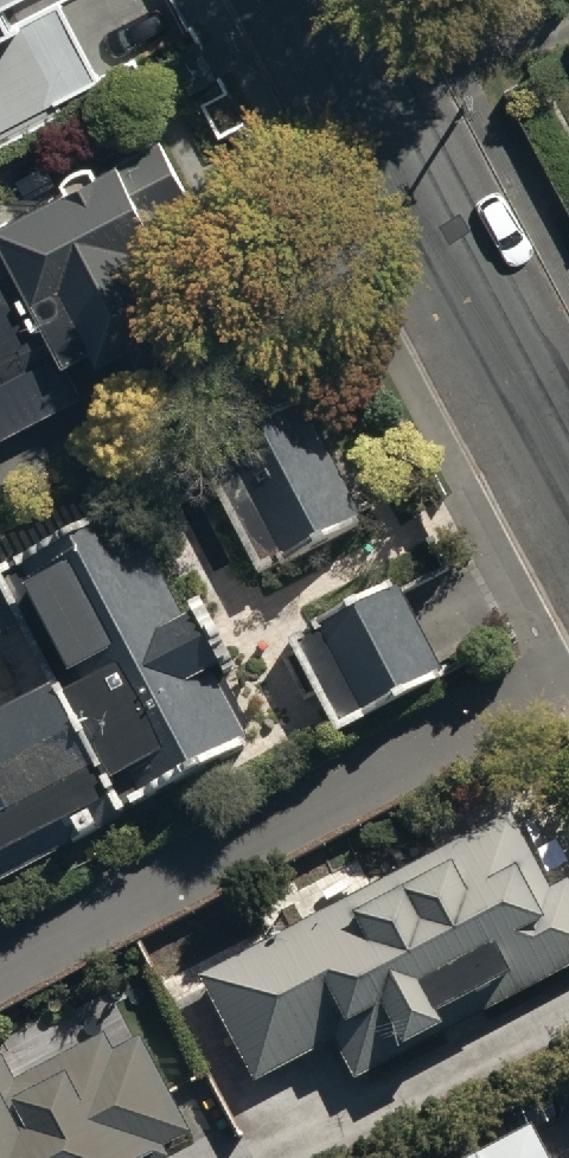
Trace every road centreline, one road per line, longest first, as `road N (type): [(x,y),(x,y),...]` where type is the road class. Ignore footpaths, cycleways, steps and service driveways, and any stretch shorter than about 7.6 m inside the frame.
road 1 (residential): [(313,0),(568,477)]

